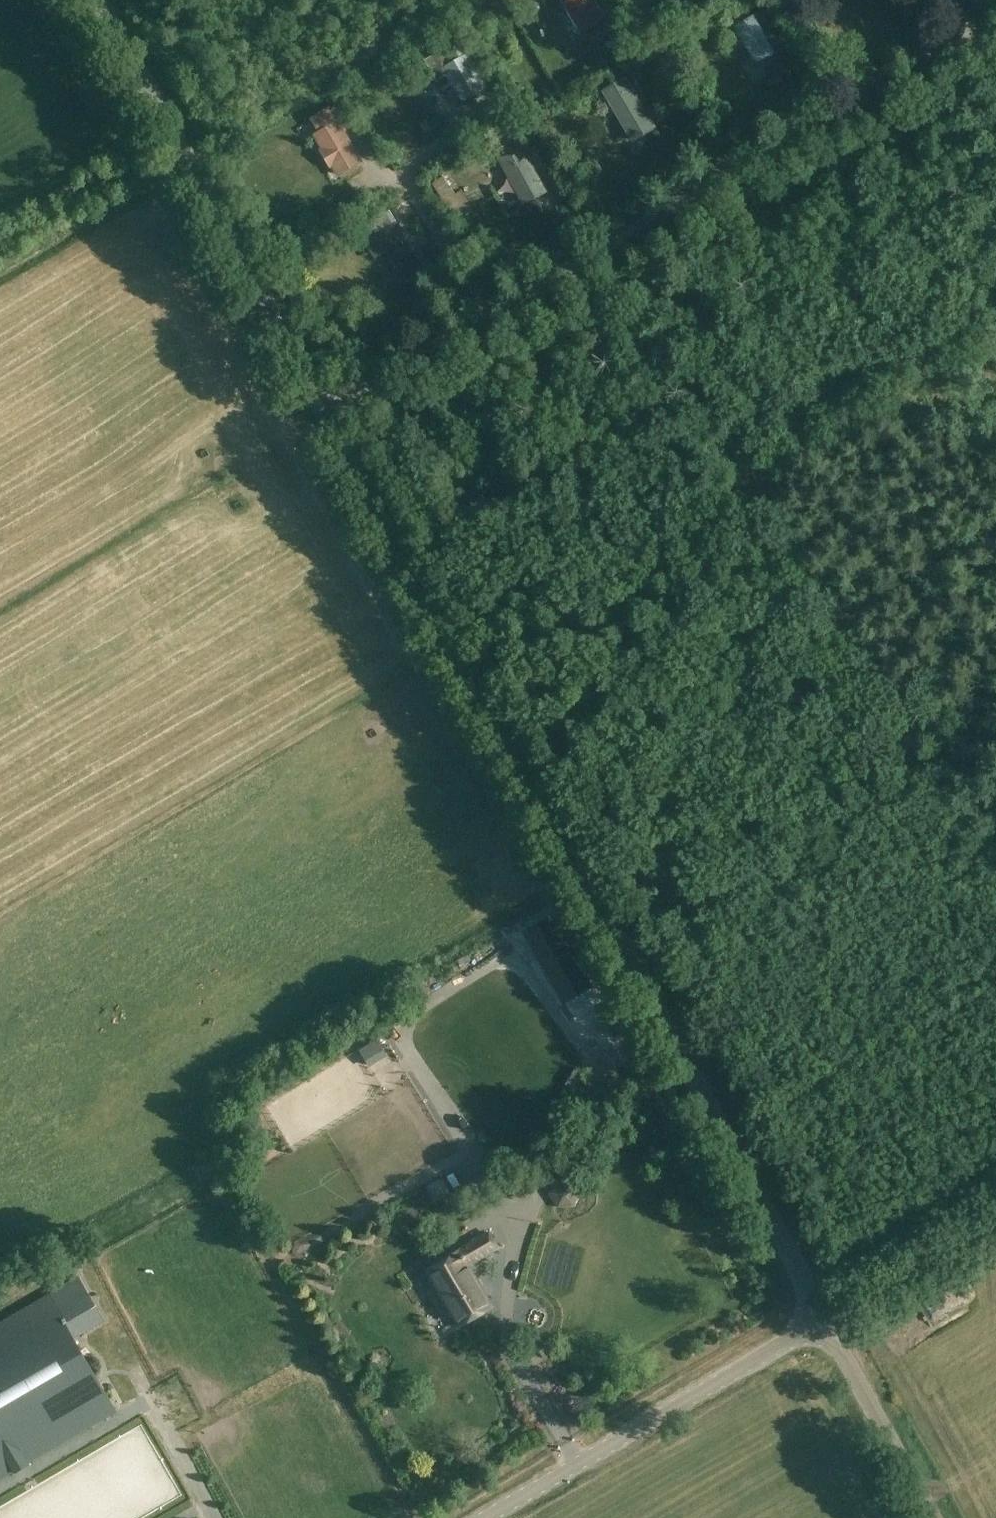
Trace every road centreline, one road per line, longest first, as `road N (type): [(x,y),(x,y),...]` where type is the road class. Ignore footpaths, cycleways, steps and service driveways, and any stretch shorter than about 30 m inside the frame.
road 1 (tertiary): [(824,1320),(327,411)]
road 2 (residential): [(327,411),(995,10)]
road 3 (tertiary): [(327,411),(98,0)]
road 4 (tertiary): [(489,1517),(824,1320)]
road 5 (unclassified): [(930,1517),(824,1320)]
road 6 (track): [(824,1320),(995,1217)]

